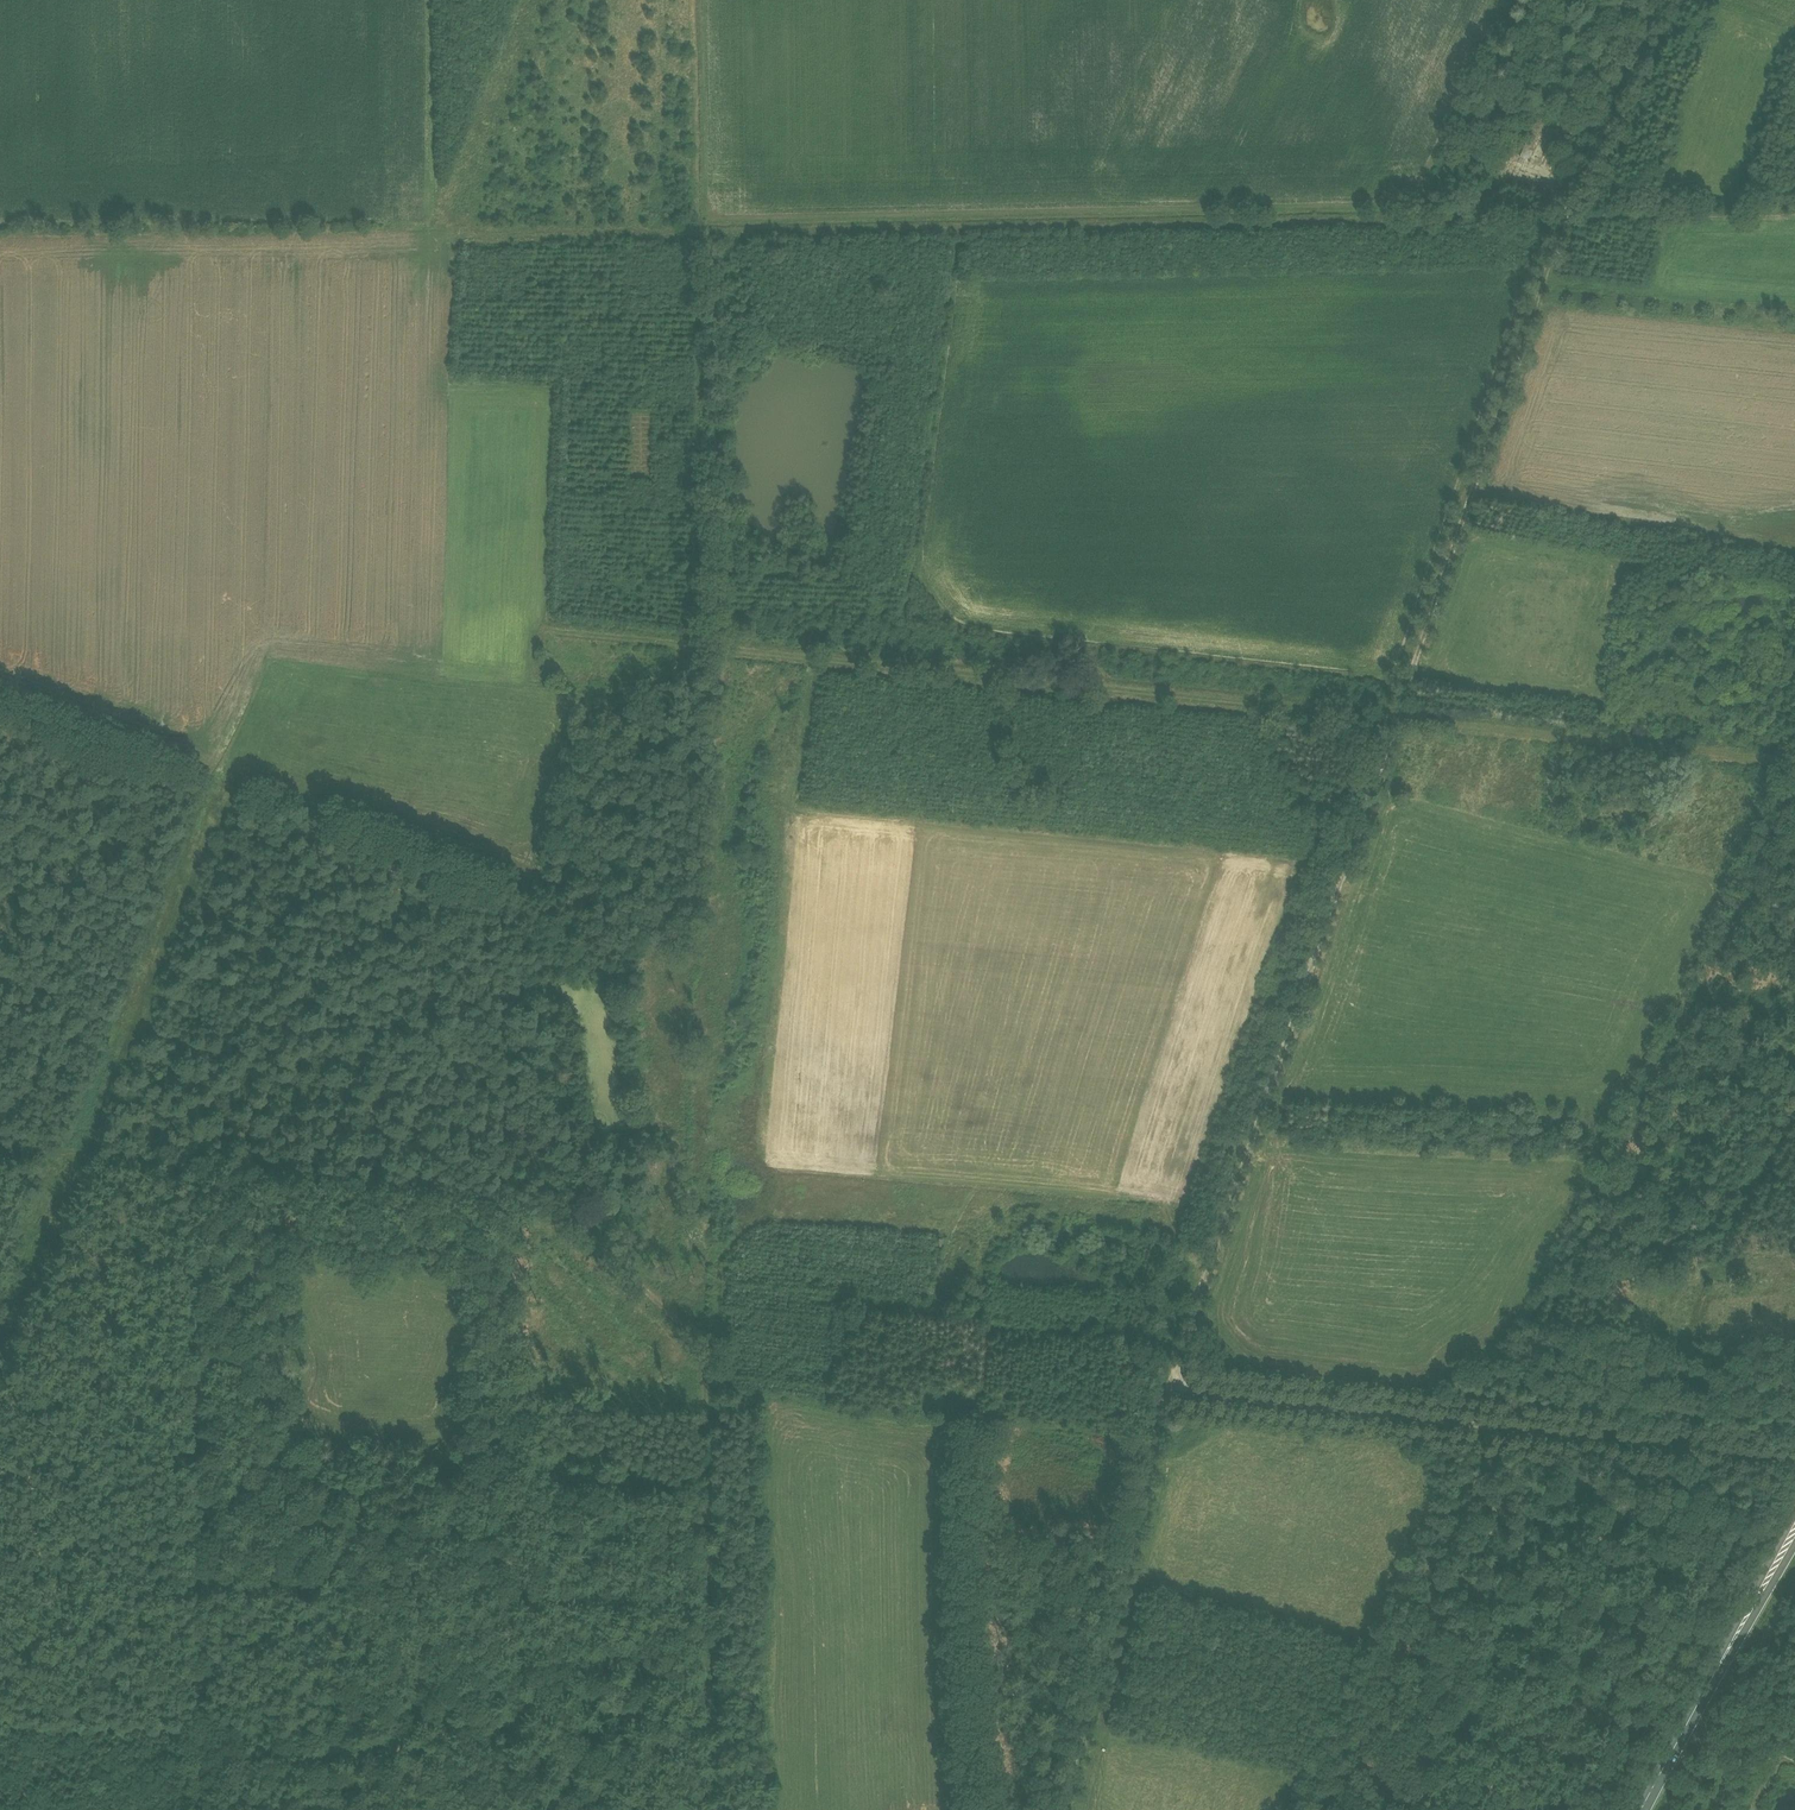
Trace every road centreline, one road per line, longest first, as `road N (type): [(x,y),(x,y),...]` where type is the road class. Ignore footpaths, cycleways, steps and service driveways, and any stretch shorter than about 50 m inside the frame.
road 1 (track): [(1063,1809),(1165,1388),(1541,289),(1594,145),(1665,0)]
road 2 (track): [(544,631),(1765,756)]
road 3 (track): [(441,210),(477,235),(1316,221),(1459,215),(1520,171),(1578,190)]
road 4 (track): [(1176,1371),(1195,1394),(1216,1397),(1794,1462)]
road 5 (primary): [(1641,1809),(1794,1531)]

